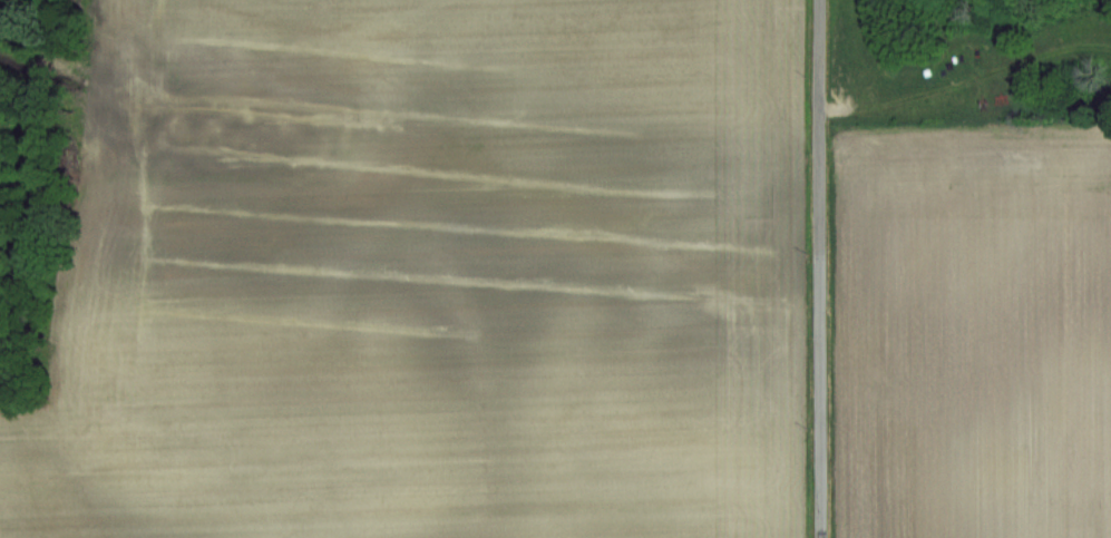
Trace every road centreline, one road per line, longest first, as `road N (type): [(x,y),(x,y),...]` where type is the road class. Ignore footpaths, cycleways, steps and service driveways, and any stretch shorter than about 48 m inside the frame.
road 1 (residential): [(818,537),(817,0)]

